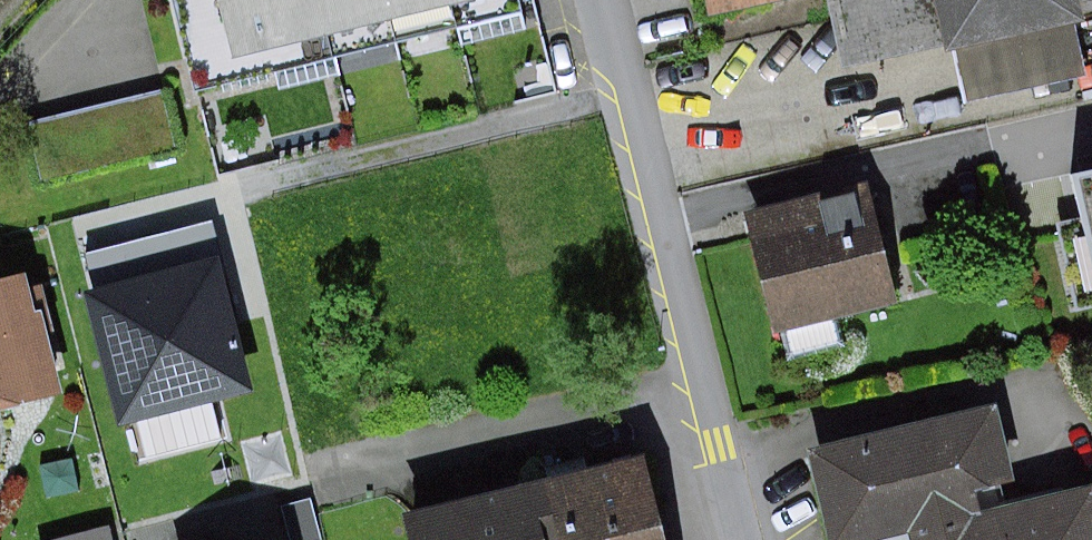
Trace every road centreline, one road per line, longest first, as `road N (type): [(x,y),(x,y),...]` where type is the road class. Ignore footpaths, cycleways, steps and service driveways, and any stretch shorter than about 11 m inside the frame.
road 1 (residential): [(605,0),(742,539)]

